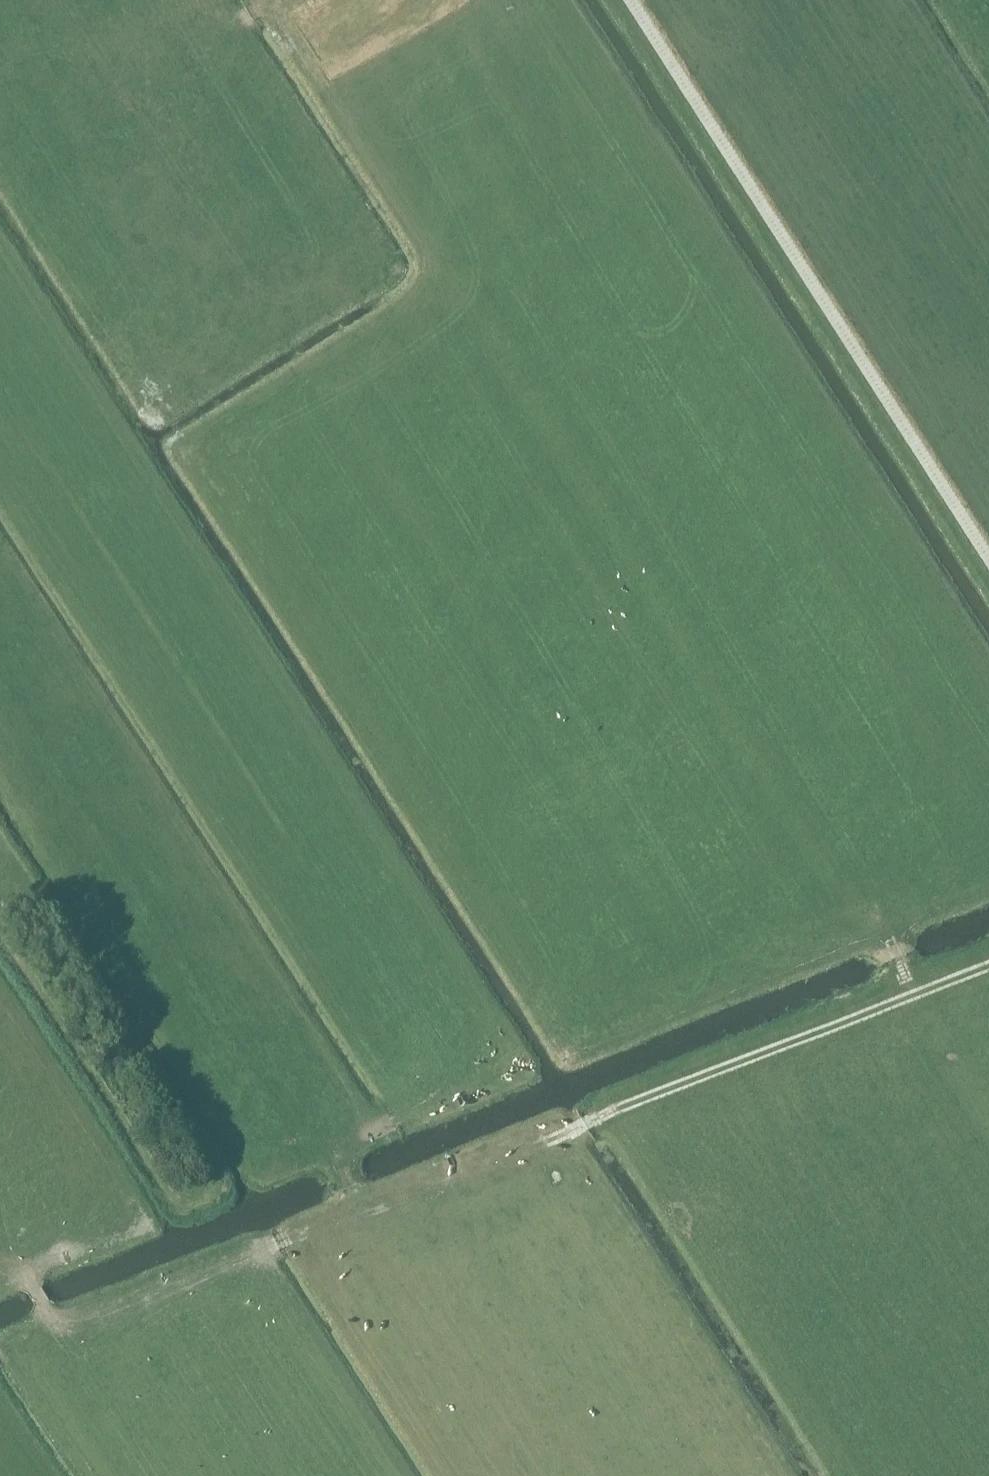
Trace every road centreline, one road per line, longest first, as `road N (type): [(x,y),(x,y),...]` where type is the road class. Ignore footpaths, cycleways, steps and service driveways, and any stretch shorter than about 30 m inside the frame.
road 1 (track): [(988,966),(367,1212),(49,1321),(0,1233)]
road 2 (track): [(988,564),(624,0)]

